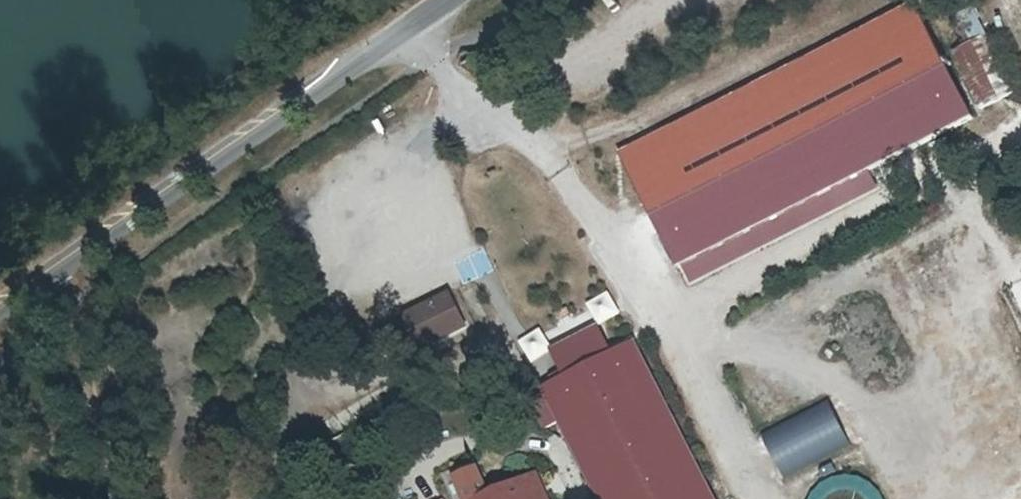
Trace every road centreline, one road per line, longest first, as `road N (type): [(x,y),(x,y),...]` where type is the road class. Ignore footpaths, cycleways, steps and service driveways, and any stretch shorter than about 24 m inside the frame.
road 1 (unclassified): [(464,0),(0,319)]
road 2 (track): [(743,498),(550,146),(494,107)]
road 3 (track): [(119,498),(74,316)]

